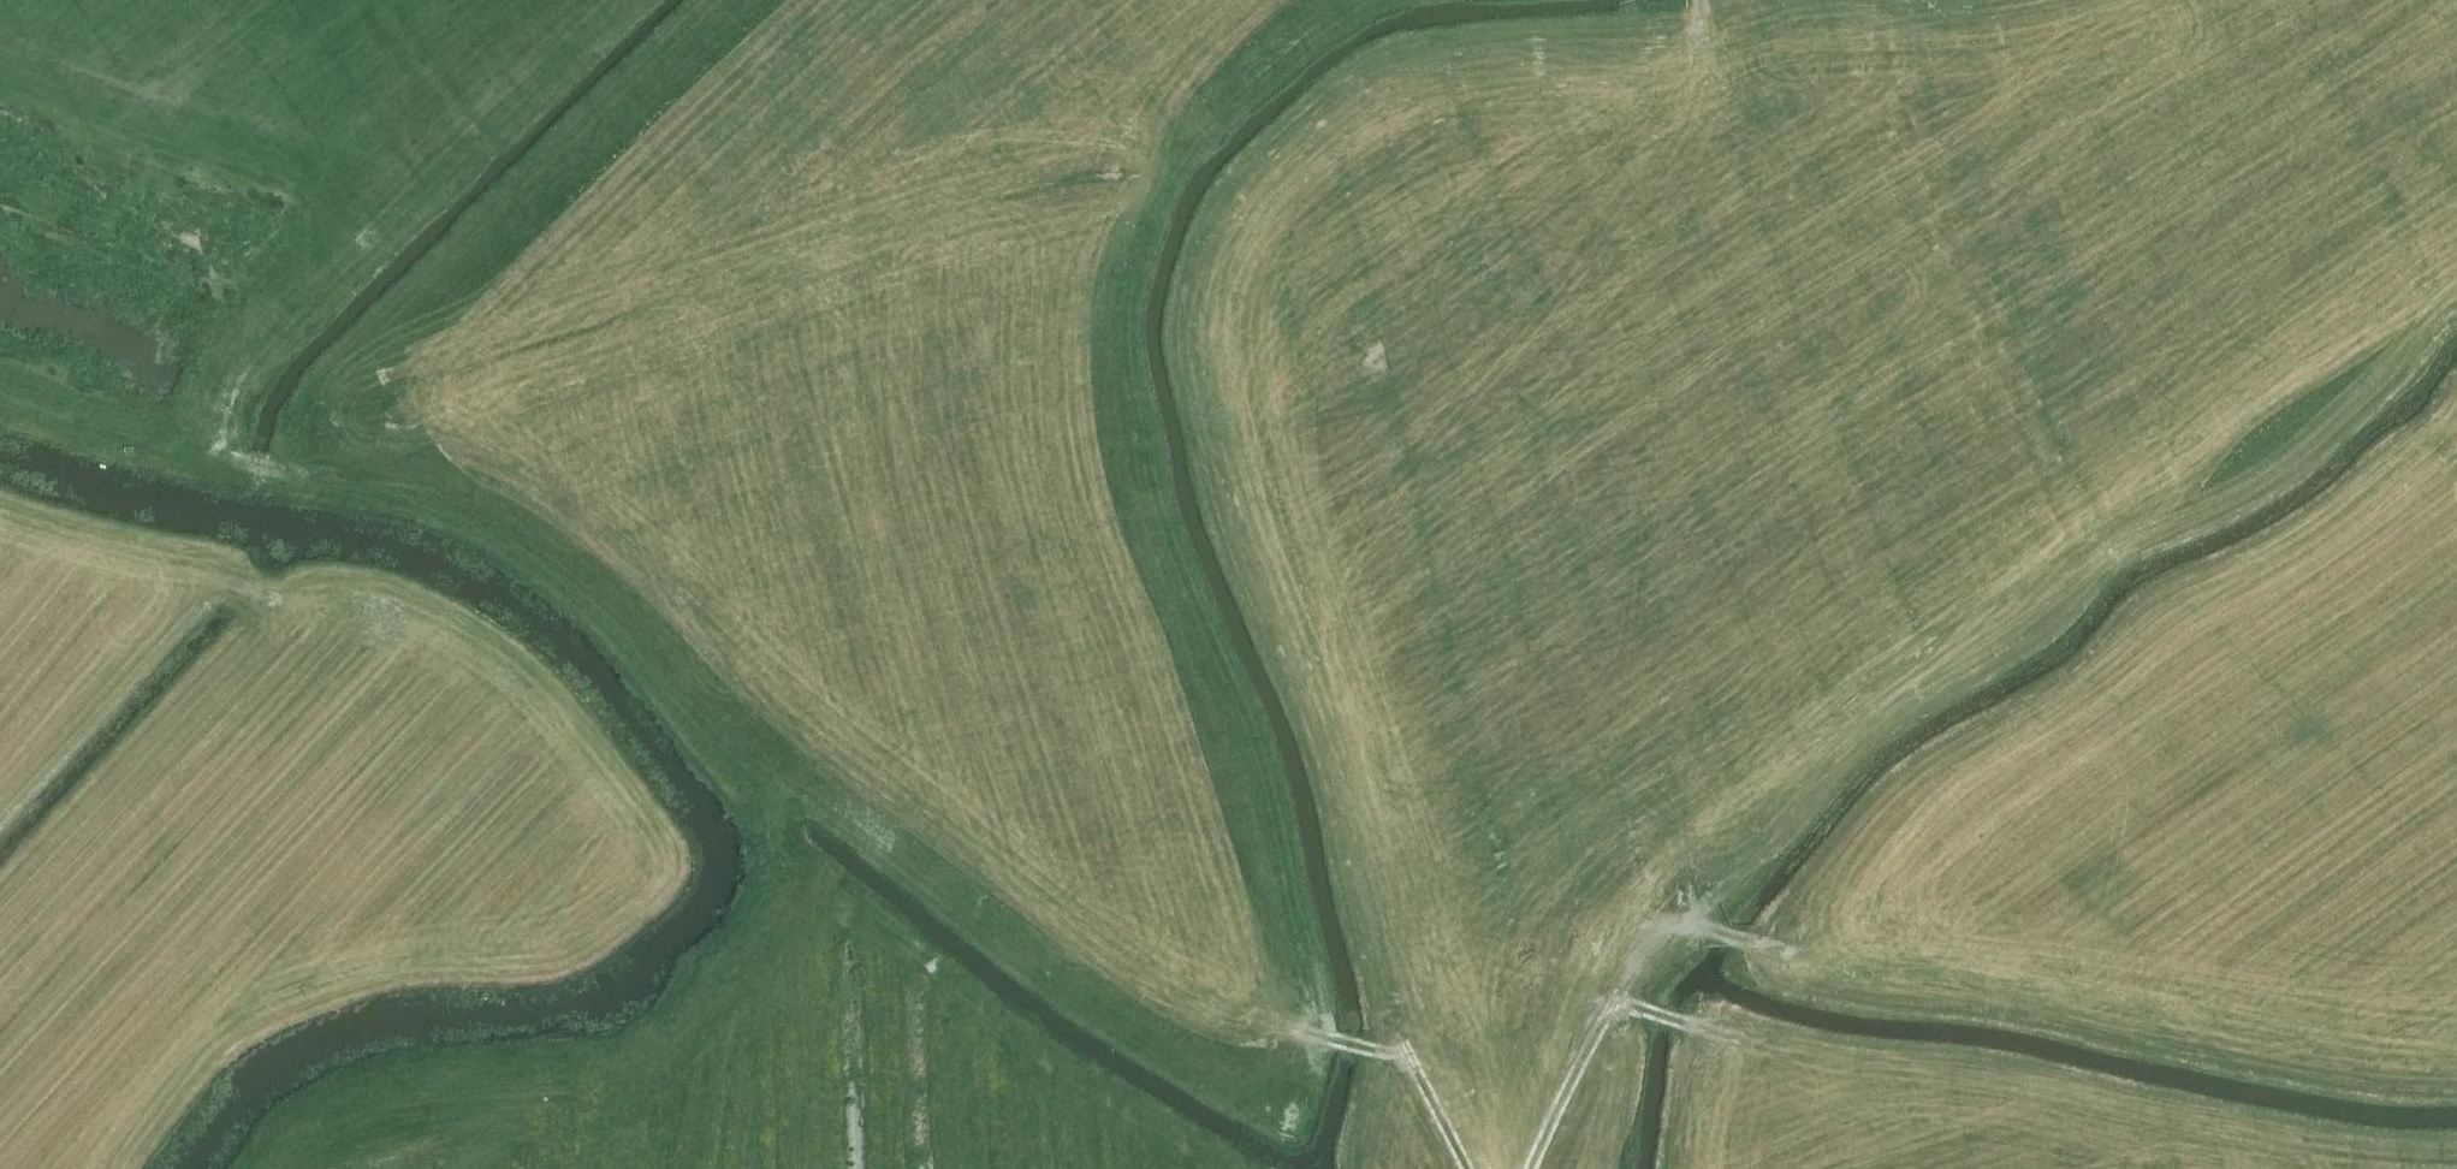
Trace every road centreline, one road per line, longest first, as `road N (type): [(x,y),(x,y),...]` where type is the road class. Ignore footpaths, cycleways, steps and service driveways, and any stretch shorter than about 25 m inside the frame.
road 1 (track): [(1530,1168),(1610,1006),(1688,1027)]
road 2 (track): [(1467,1168),(1413,1058),(1307,1037)]

